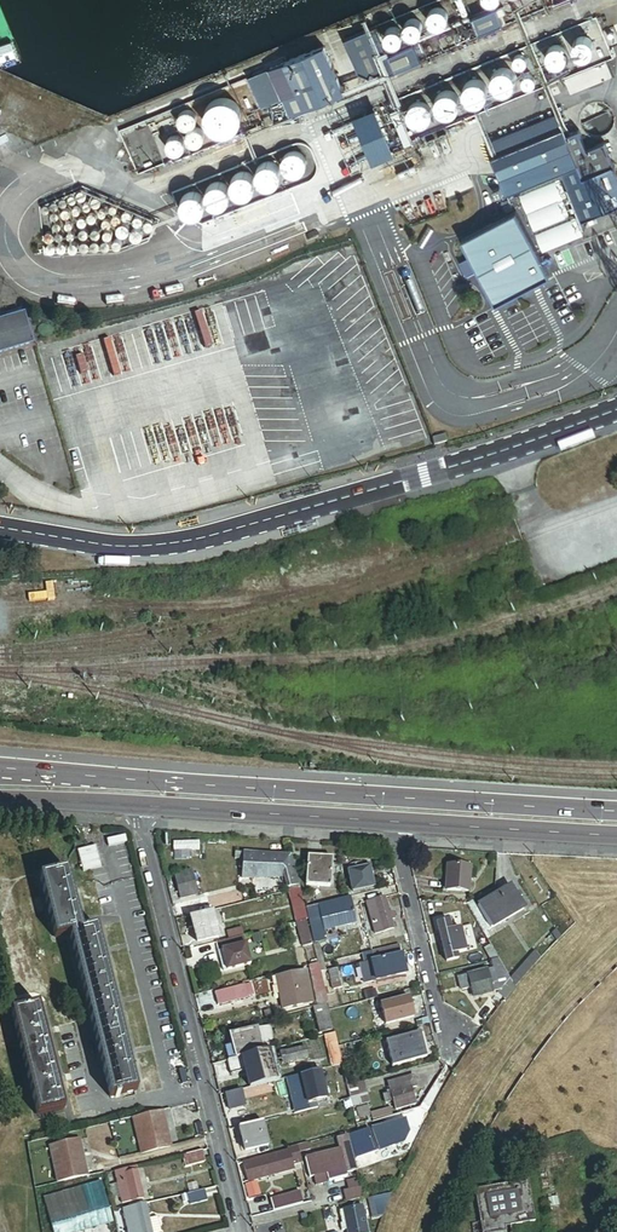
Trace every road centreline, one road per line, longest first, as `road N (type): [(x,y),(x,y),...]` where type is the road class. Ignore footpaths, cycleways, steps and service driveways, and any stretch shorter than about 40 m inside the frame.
road 1 (unclassified): [(0,524),(124,545),(171,542),(492,456),(616,410)]
road 2 (secondary): [(616,810),(0,768)]
road 3 (secondary): [(139,808),(616,837)]
road 4 (residential): [(139,808),(241,1231)]
road 5 (secondary): [(0,800),(139,808)]

